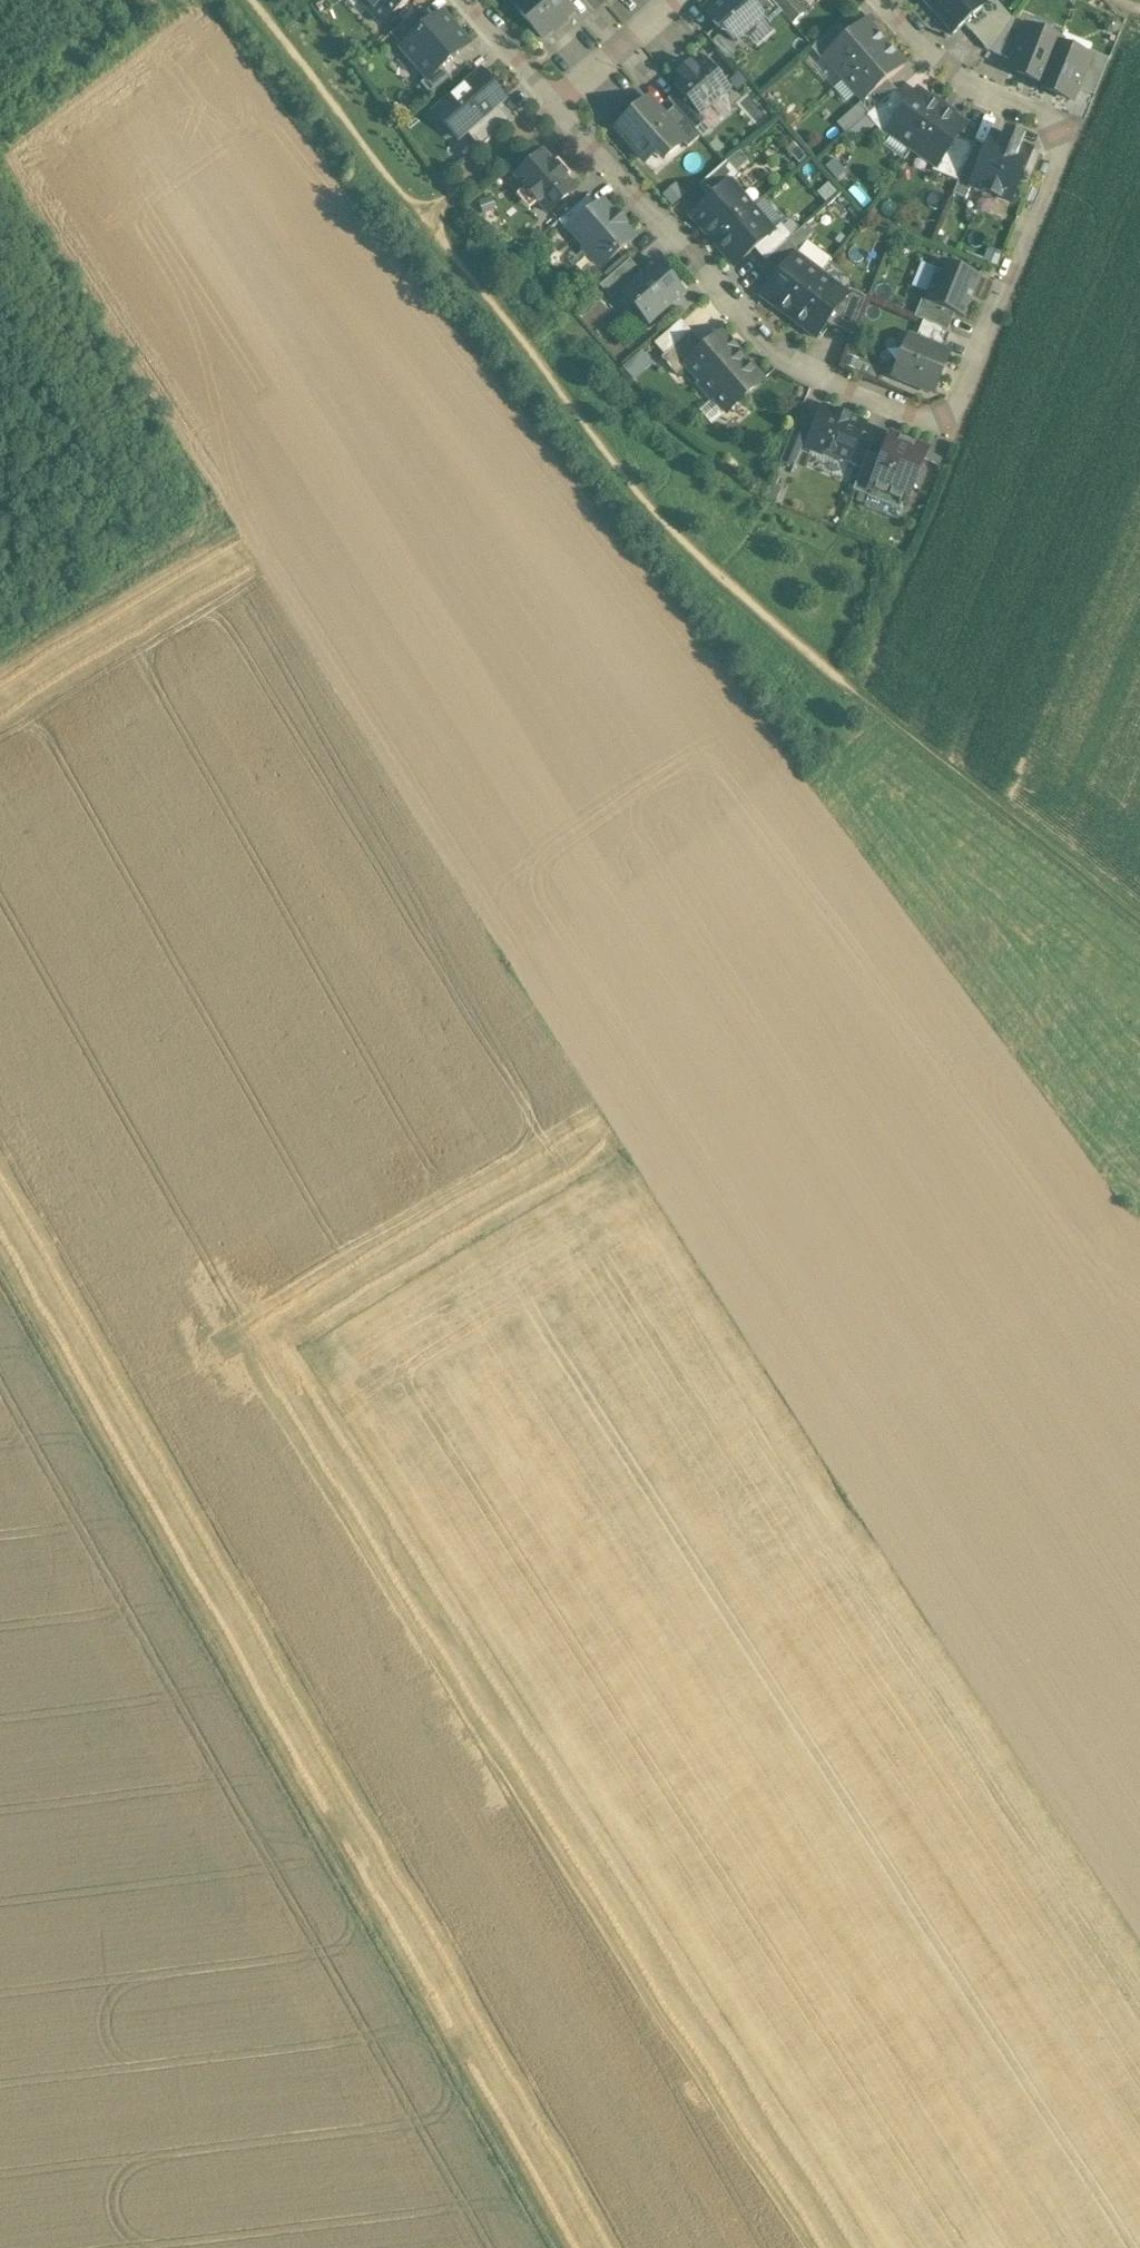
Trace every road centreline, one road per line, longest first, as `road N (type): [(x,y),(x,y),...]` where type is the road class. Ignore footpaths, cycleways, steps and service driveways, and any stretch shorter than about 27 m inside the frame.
road 1 (residential): [(560,105),(767,344),(817,376),(947,430),(1065,129),(964,83),(886,0)]
road 2 (residential): [(682,0),(560,105)]
road 3 (residential): [(560,105),(469,0)]

